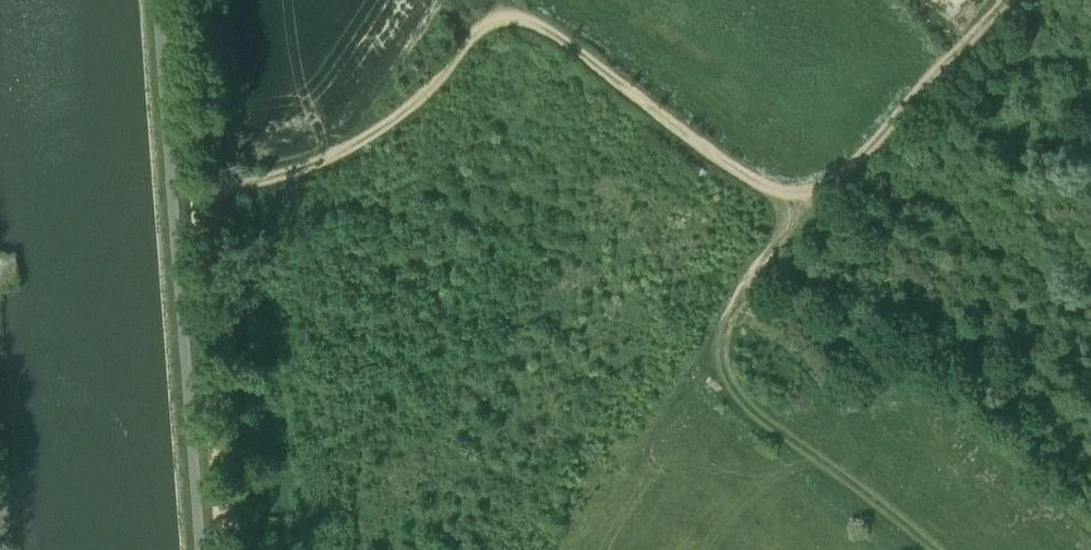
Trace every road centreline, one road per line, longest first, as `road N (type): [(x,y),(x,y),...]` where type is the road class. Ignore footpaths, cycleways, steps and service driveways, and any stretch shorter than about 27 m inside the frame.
road 1 (track): [(1006,0),(824,185),(790,190),(754,180),(558,36),(499,13),(479,20),(416,99),(366,137),(197,190)]
road 2 (track): [(223,549),(197,190)]
road 3 (track): [(824,185),(694,380)]
road 4 (track): [(197,190),(183,0)]

